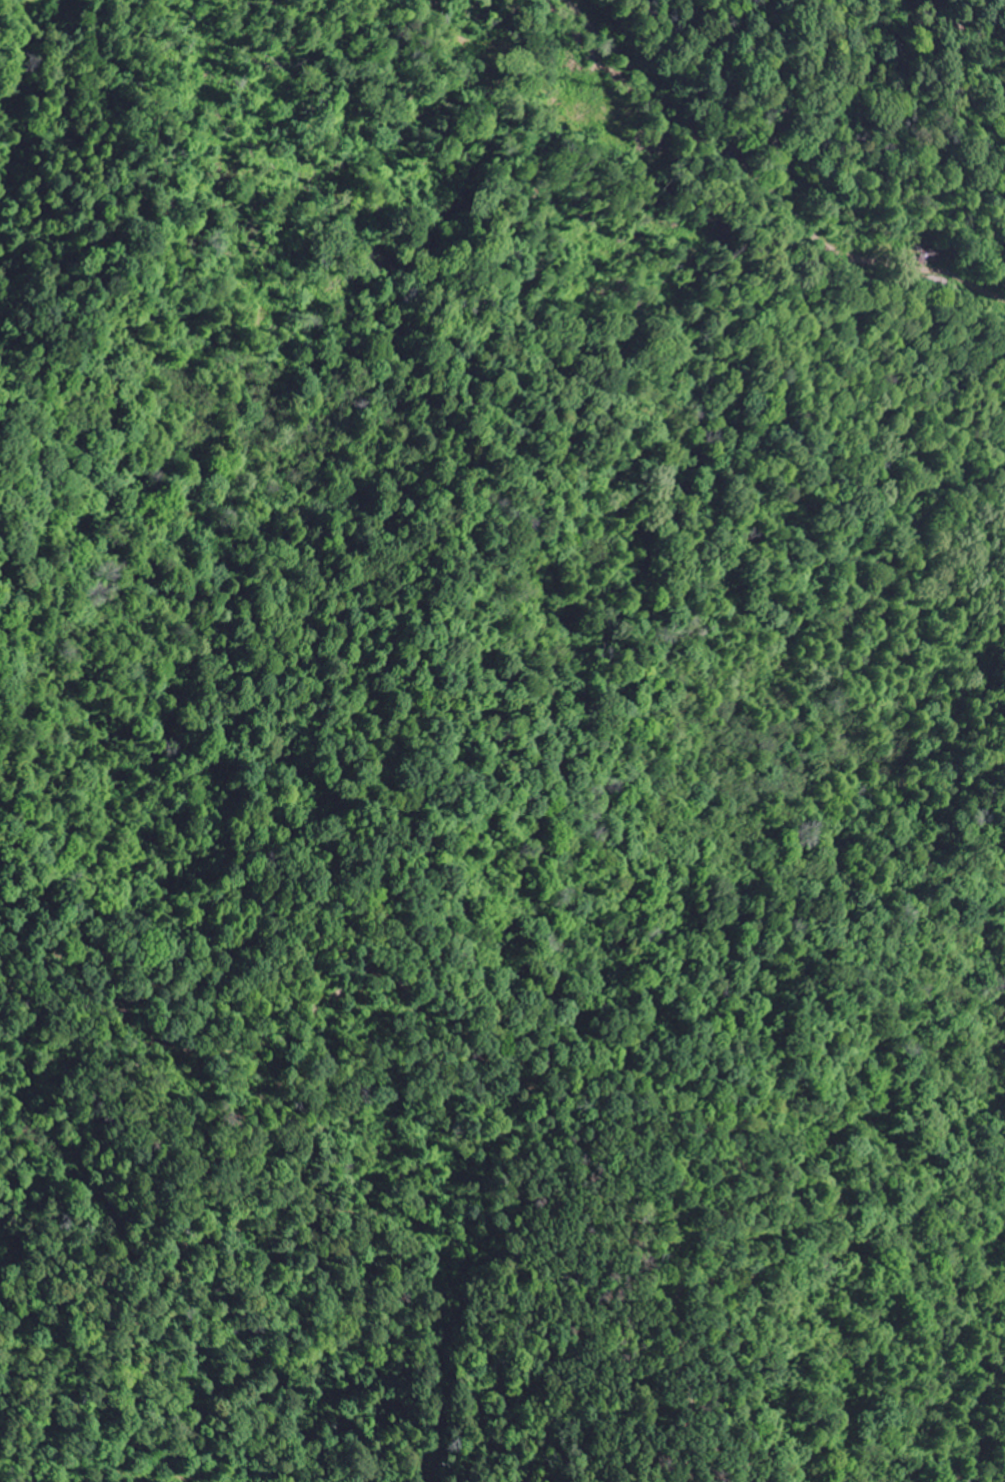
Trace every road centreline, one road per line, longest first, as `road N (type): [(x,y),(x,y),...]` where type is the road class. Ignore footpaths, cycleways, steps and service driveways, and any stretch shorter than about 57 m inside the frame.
road 1 (residential): [(1004,274),(916,224),(761,159),(653,80),(567,0)]

